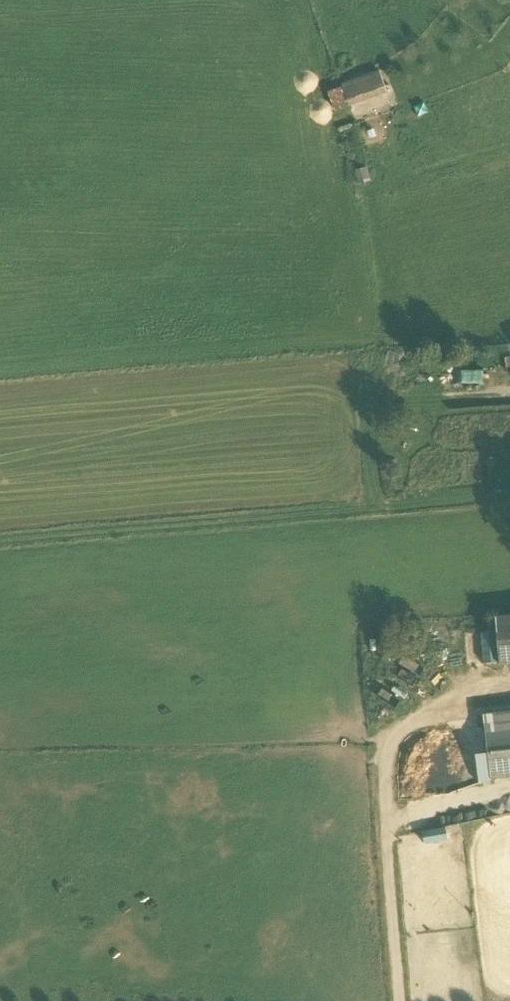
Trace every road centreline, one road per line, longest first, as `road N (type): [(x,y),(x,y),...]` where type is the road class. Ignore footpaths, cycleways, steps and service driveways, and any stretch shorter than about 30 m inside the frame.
road 1 (track): [(509,695),(382,708),(400,1000)]

